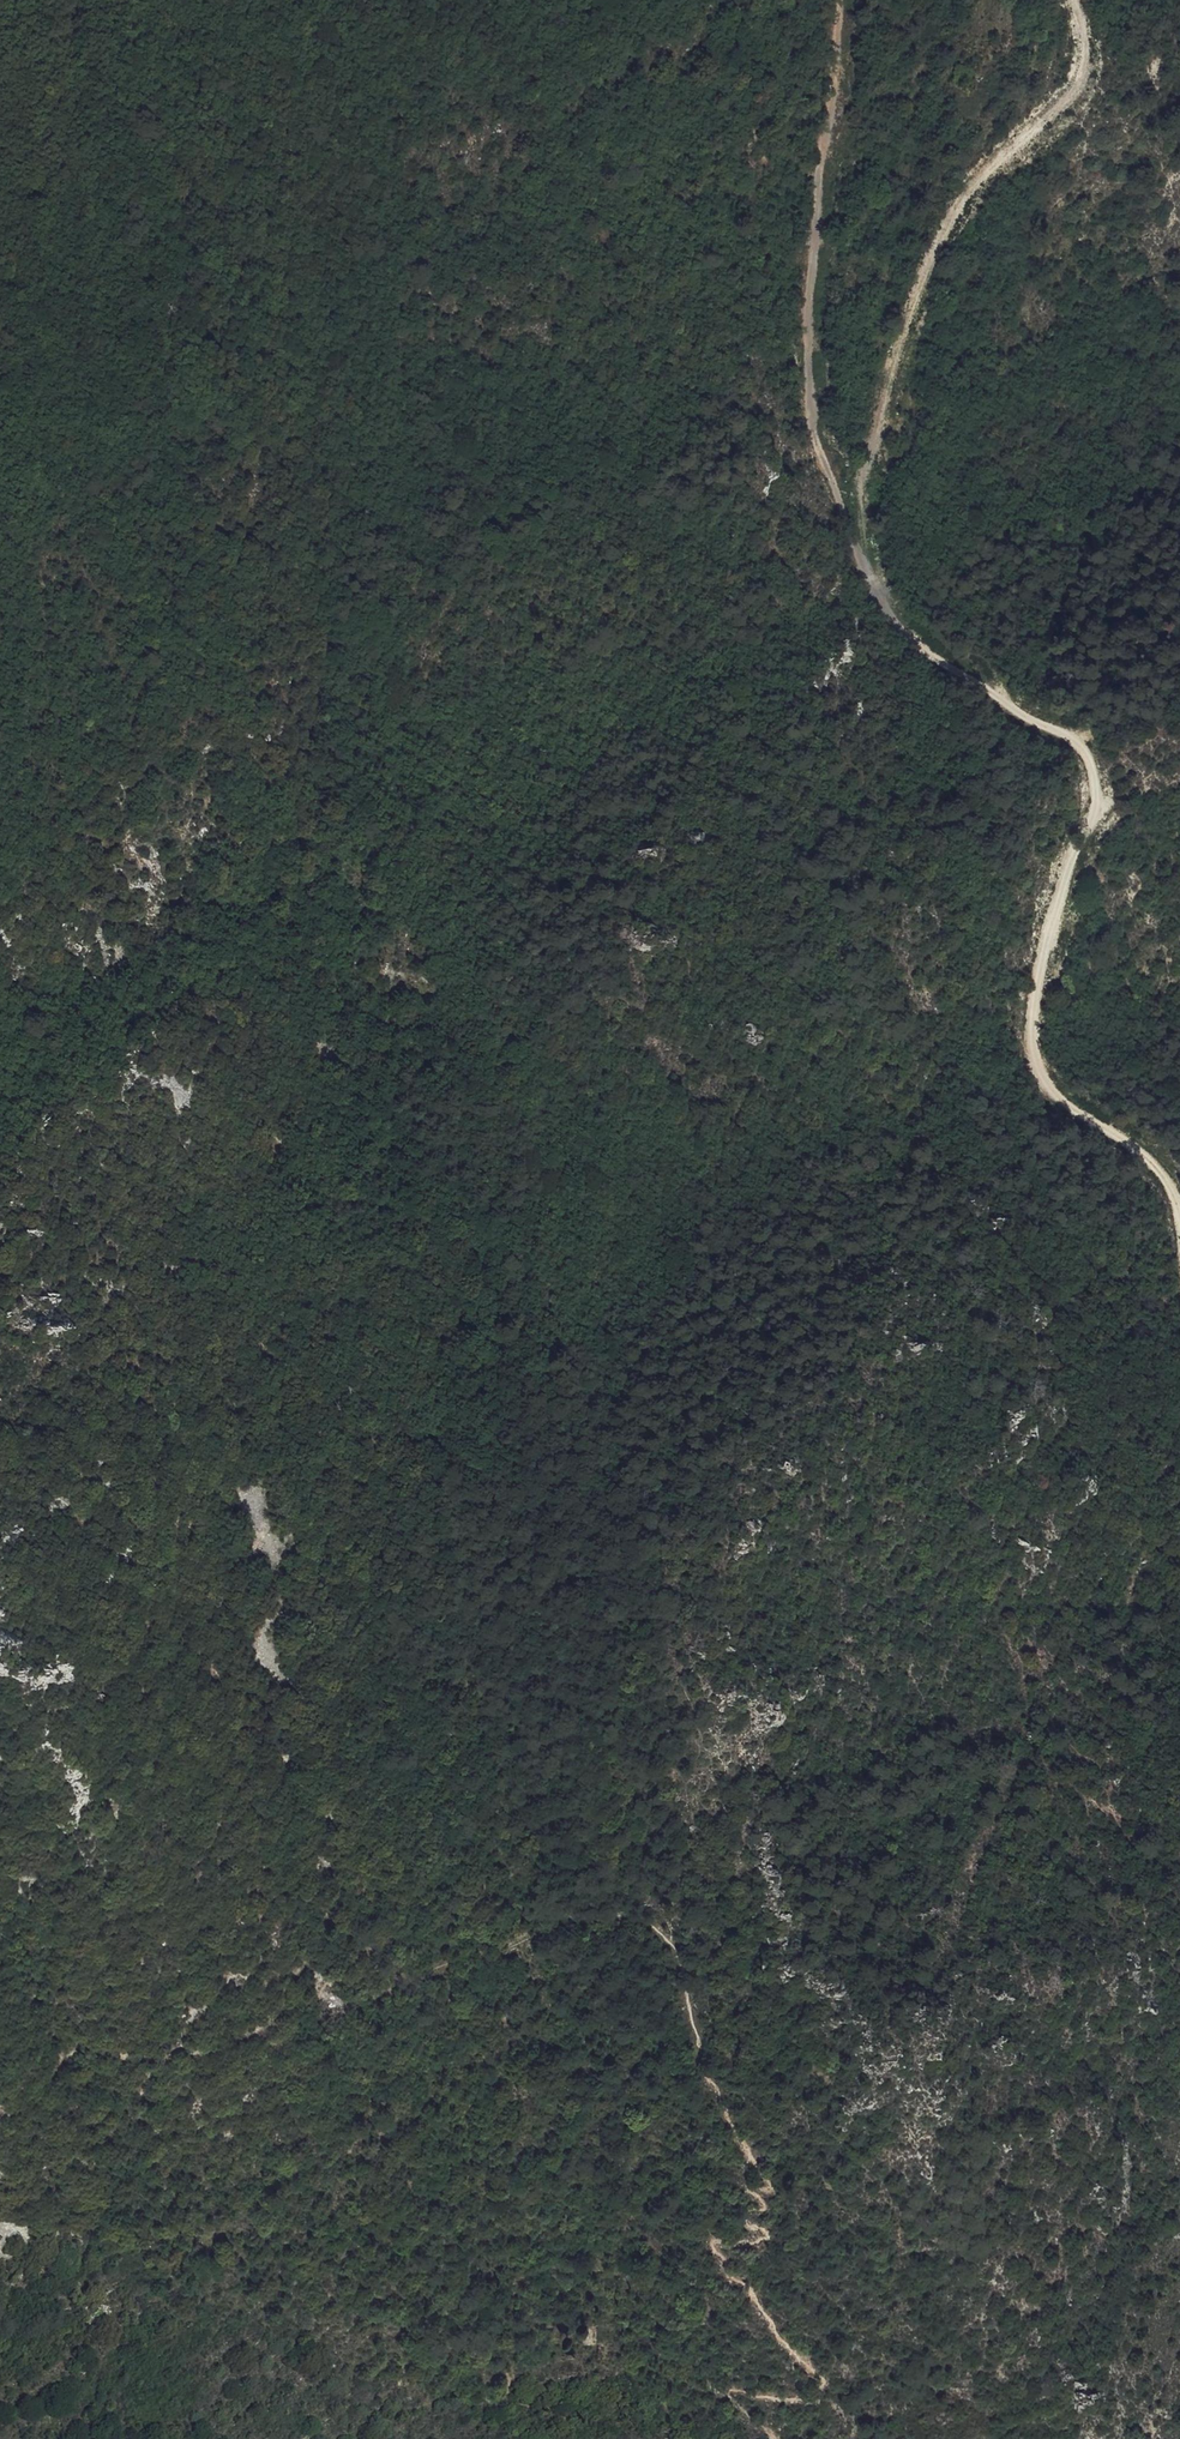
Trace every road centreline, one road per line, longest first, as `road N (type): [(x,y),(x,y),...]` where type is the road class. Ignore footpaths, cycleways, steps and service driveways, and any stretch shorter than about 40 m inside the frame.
road 1 (track): [(866,575),(917,646),(986,695),(1087,750),(1096,811),(1066,865),(1028,1034),(1043,1094),(1162,1176),(1179,1226)]
road 2 (track): [(1076,0),(1085,68),(1068,100),(987,171),(947,228),(905,323),(866,494),(866,575)]
road 3 (track): [(866,575),(806,426),(807,315),(842,0)]

